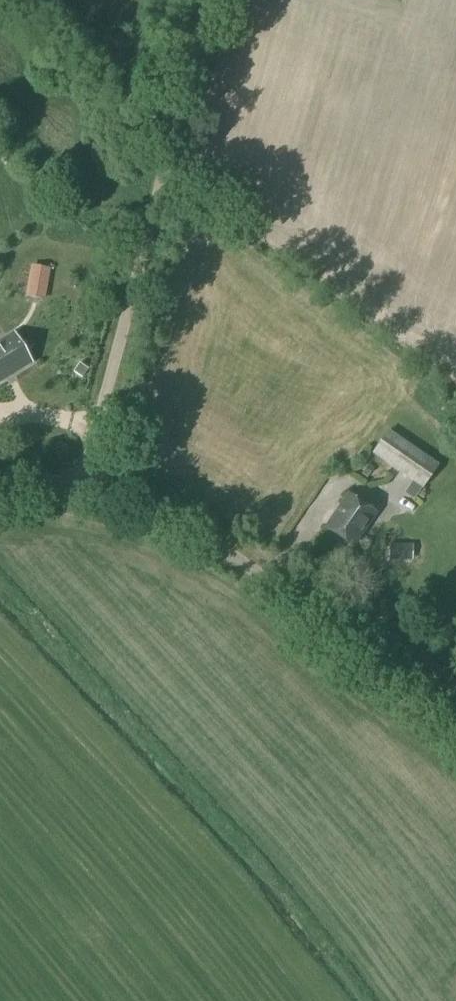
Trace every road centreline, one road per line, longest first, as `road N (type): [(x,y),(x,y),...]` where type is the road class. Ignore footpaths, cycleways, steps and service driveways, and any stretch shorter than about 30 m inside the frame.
road 1 (unclassified): [(206,0),(84,483)]
road 2 (unclassified): [(455,718),(221,547),(133,499),(84,483)]

